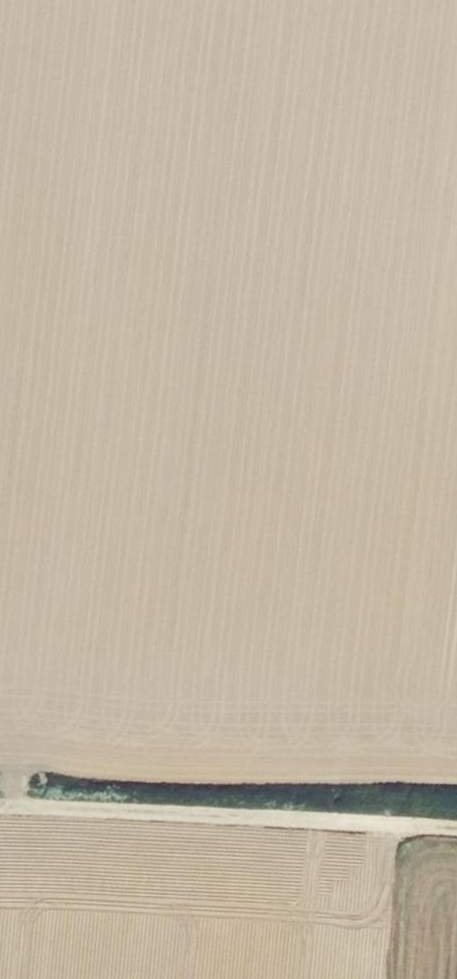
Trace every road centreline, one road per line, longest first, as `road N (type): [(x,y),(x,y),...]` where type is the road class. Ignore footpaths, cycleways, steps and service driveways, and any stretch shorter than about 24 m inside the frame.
road 1 (unclassified): [(456,829),(0,805)]

